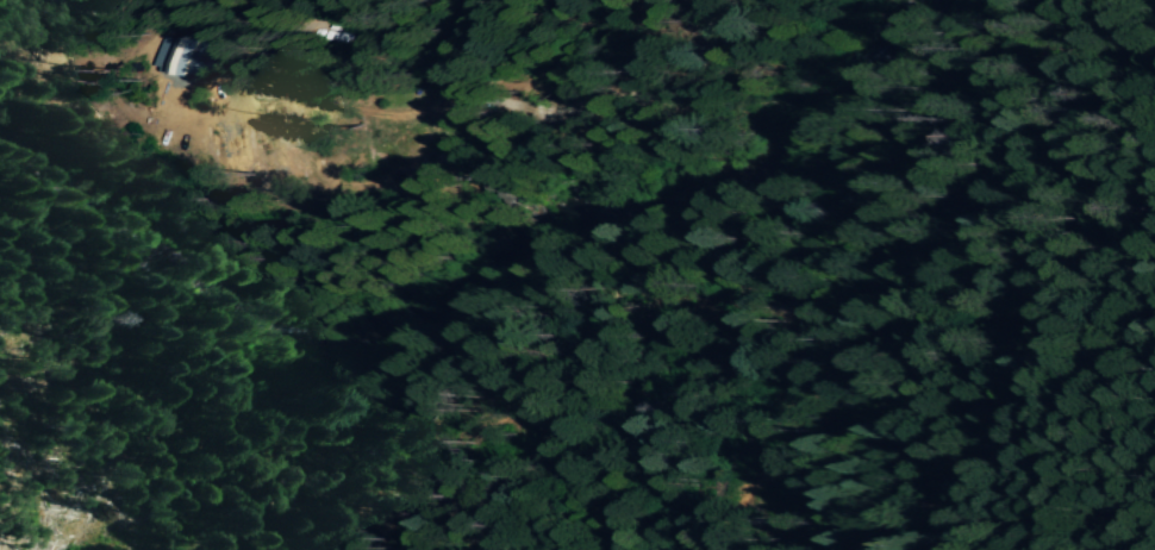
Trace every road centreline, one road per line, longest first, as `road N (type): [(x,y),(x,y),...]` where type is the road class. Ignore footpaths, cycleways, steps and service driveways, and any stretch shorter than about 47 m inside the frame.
road 1 (residential): [(291,32),(79,0)]

